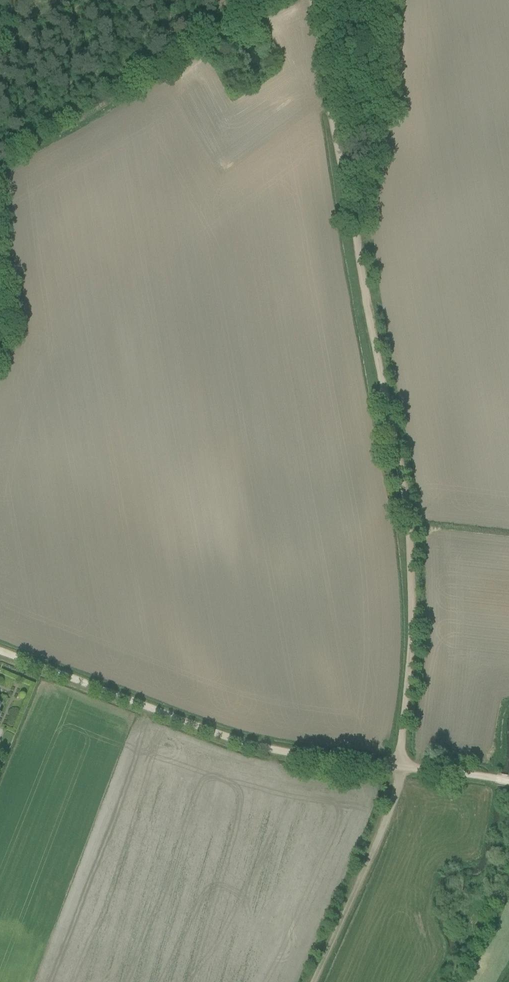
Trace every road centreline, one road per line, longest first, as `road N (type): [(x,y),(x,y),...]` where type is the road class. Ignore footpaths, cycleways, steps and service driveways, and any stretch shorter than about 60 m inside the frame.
road 1 (track): [(309,981),(393,794),(411,674),(407,541),(309,0)]
road 2 (track): [(508,782),(261,749),(0,653)]

